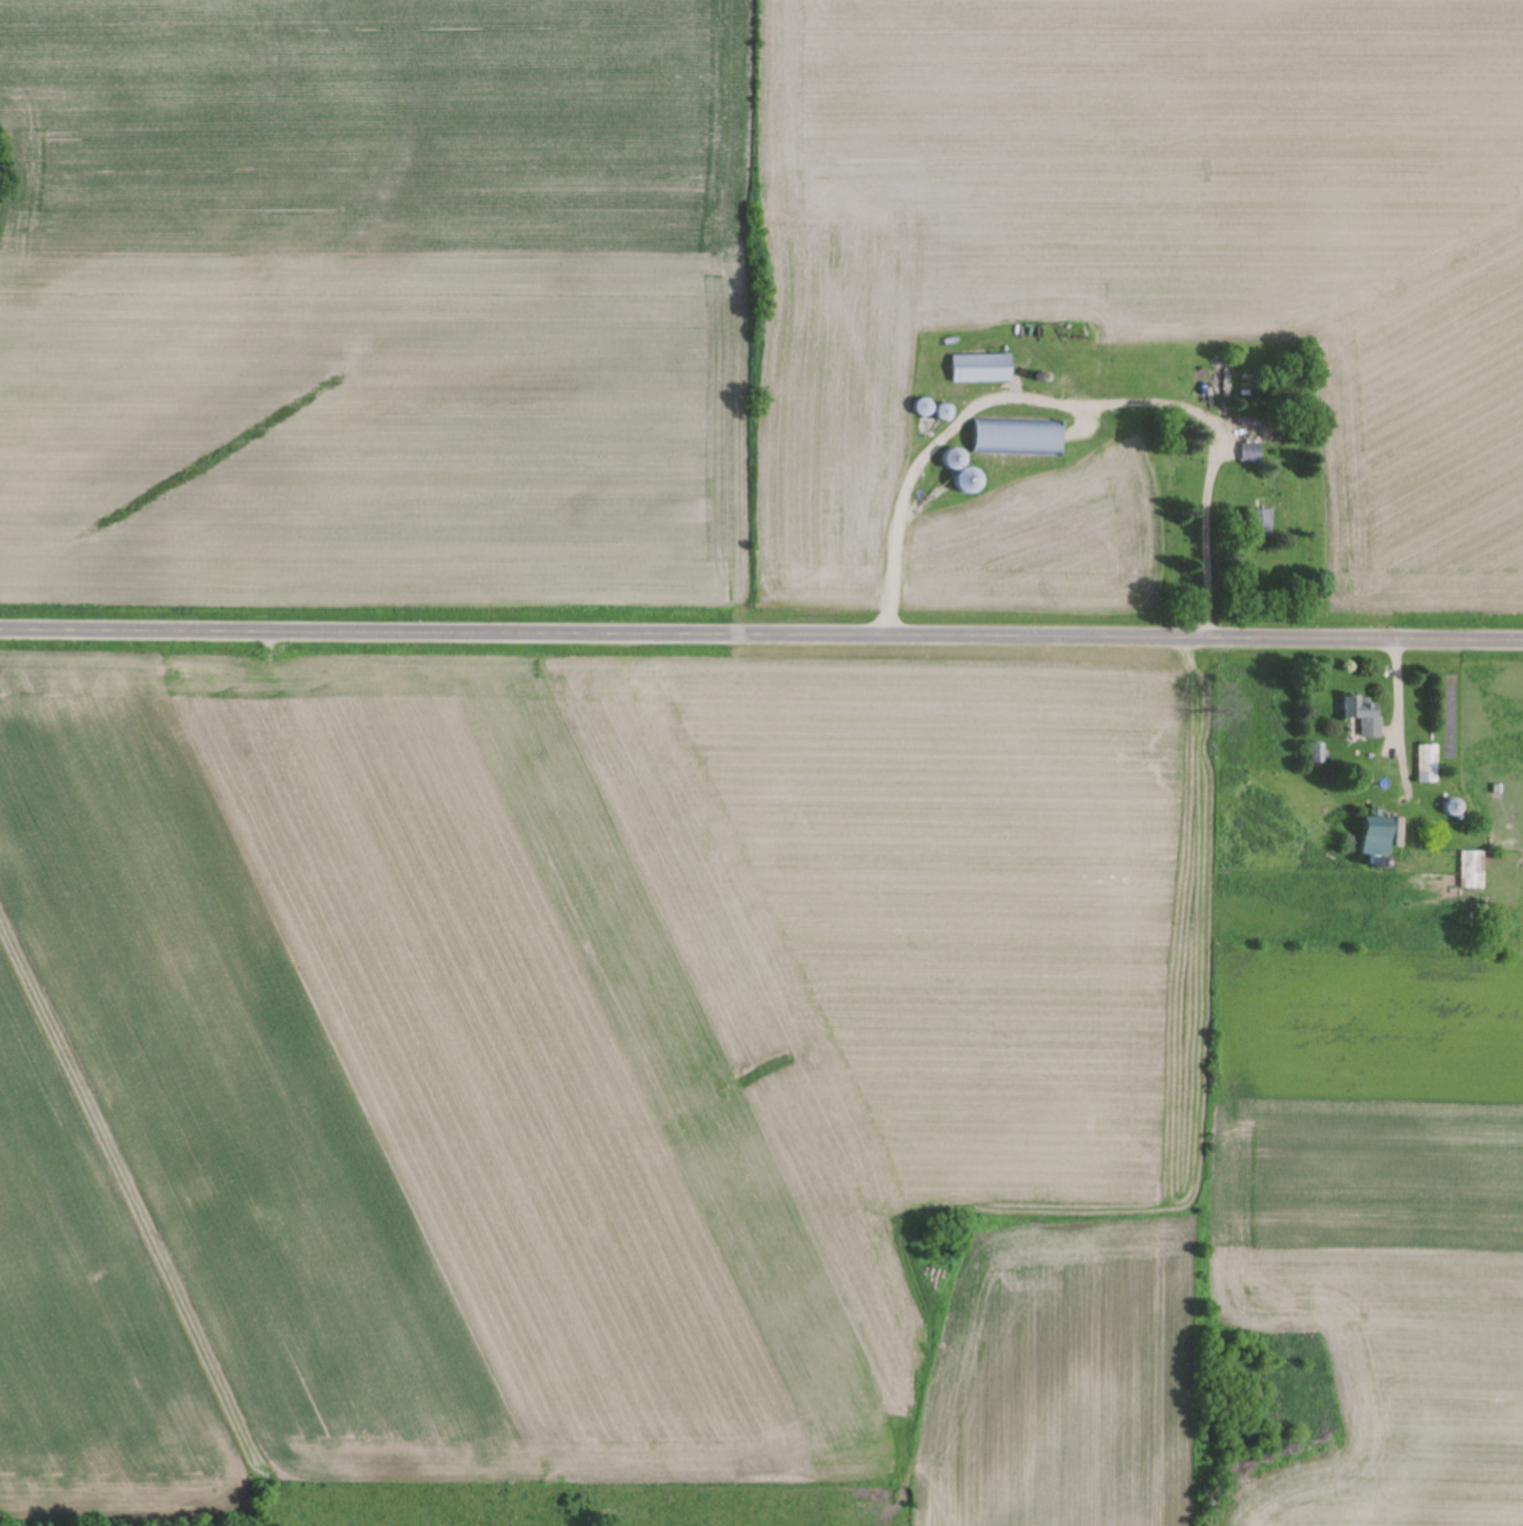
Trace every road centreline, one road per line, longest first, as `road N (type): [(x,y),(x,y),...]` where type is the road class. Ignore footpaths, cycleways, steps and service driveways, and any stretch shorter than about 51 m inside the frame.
road 1 (secondary): [(0,633),(1522,646)]

